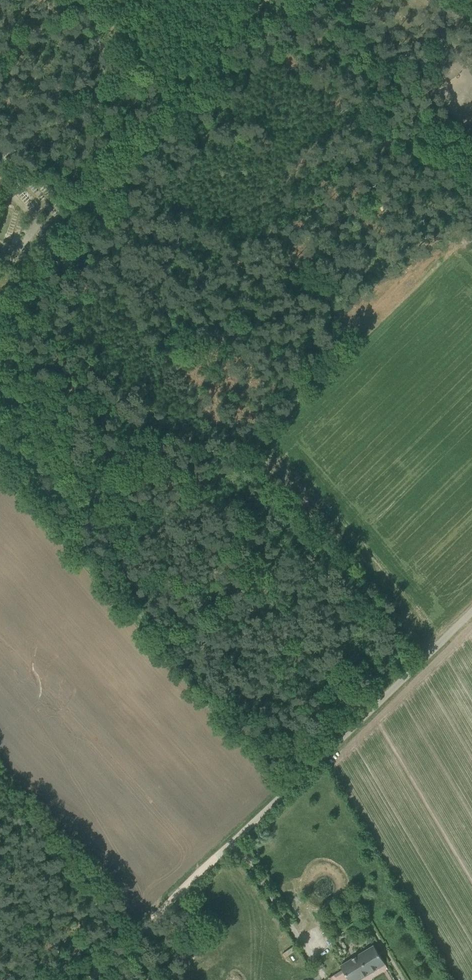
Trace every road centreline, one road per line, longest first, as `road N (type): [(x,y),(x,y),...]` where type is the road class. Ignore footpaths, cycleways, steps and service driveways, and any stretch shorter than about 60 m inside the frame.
road 1 (track): [(265,0),(0,308)]
road 2 (unclassified): [(229,847),(471,611)]
road 3 (track): [(87,979),(229,847)]

